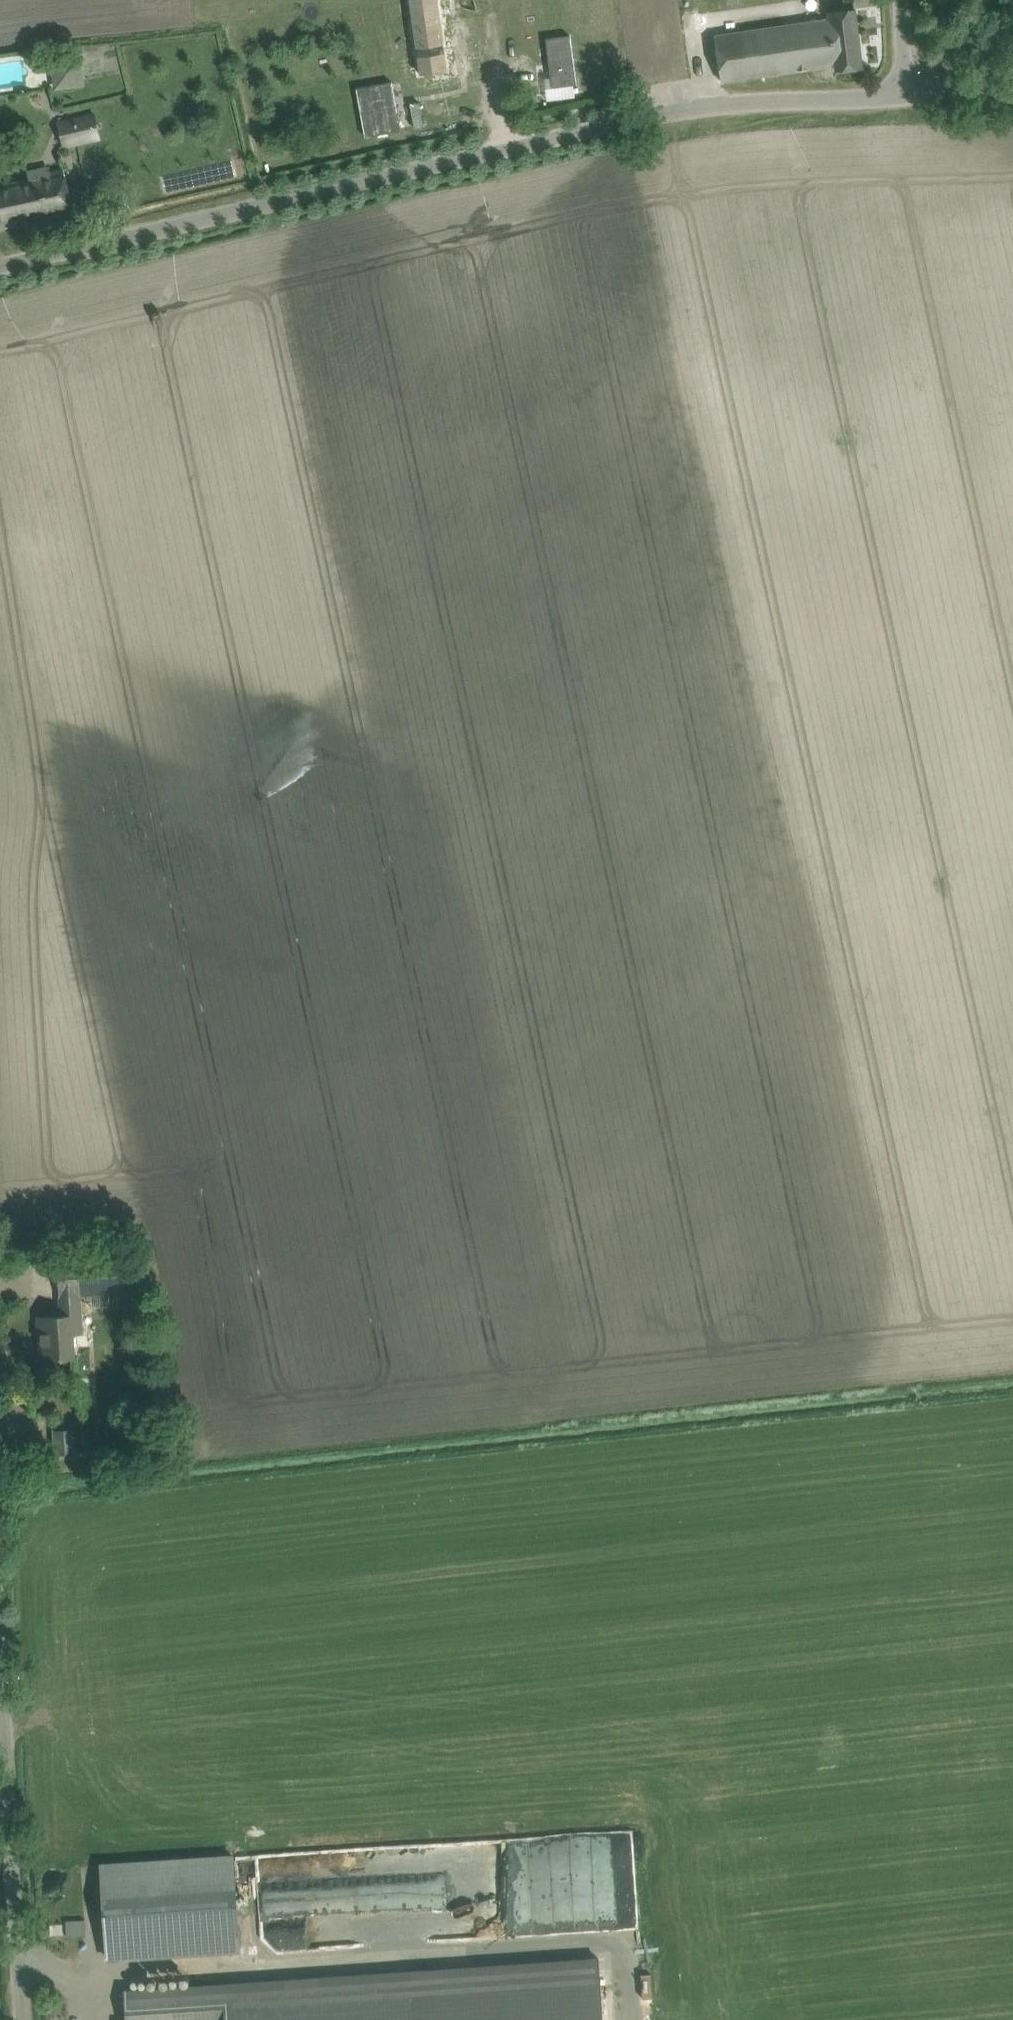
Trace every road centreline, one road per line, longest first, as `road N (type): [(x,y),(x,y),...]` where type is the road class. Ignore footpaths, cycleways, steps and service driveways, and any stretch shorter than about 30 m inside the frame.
road 1 (unclassified): [(0,271),(667,116),(904,87)]
road 2 (unclassified): [(23,2019),(0,1665)]

